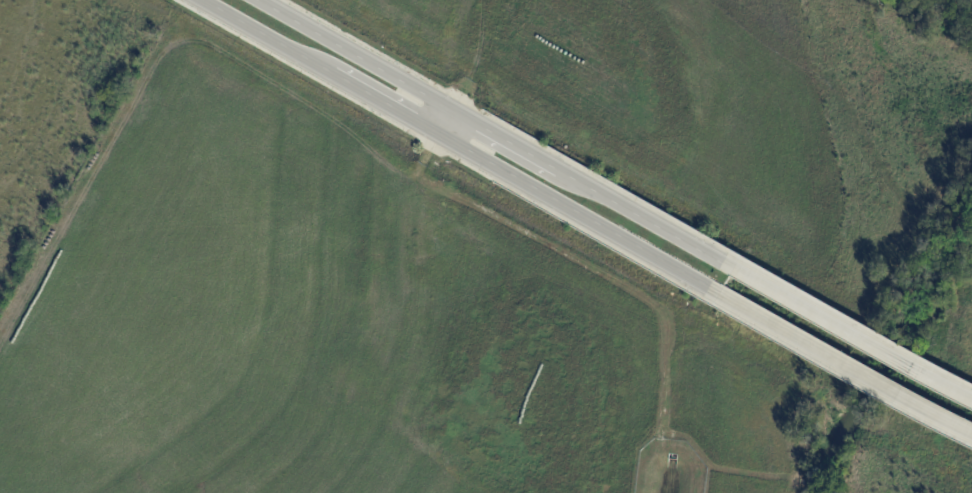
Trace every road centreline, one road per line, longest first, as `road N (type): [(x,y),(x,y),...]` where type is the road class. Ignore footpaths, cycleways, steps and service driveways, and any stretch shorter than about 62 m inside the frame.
road 1 (secondary): [(200,0),(718,298)]
road 2 (secondary): [(734,267),(260,0)]
road 3 (secondary): [(718,298),(971,435)]
road 4 (secondary): [(971,398),(734,267)]

